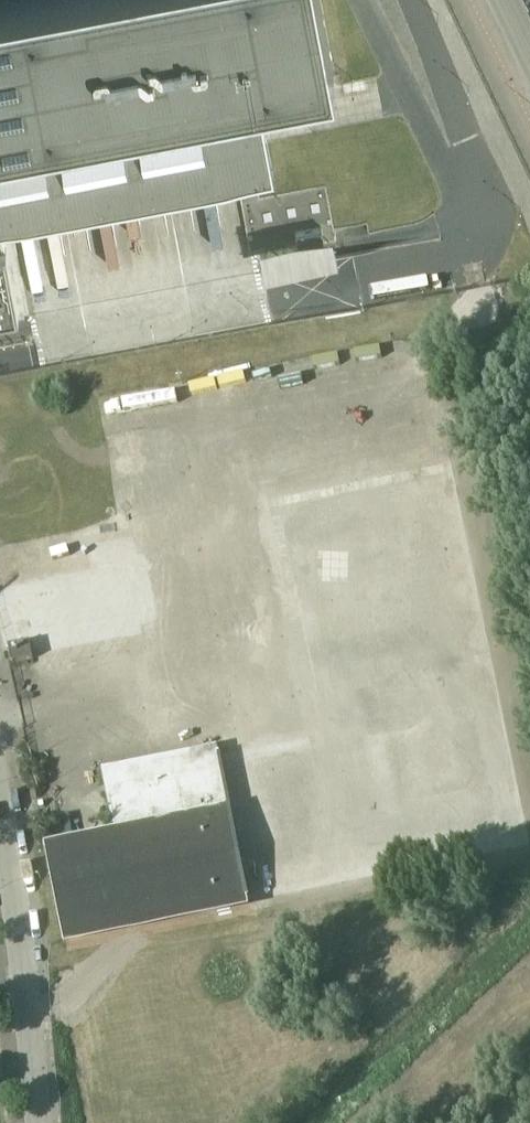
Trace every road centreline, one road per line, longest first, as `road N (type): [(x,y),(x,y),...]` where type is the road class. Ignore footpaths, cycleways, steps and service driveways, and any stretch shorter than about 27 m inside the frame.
road 1 (unclassified): [(39,1122),(0,808)]

